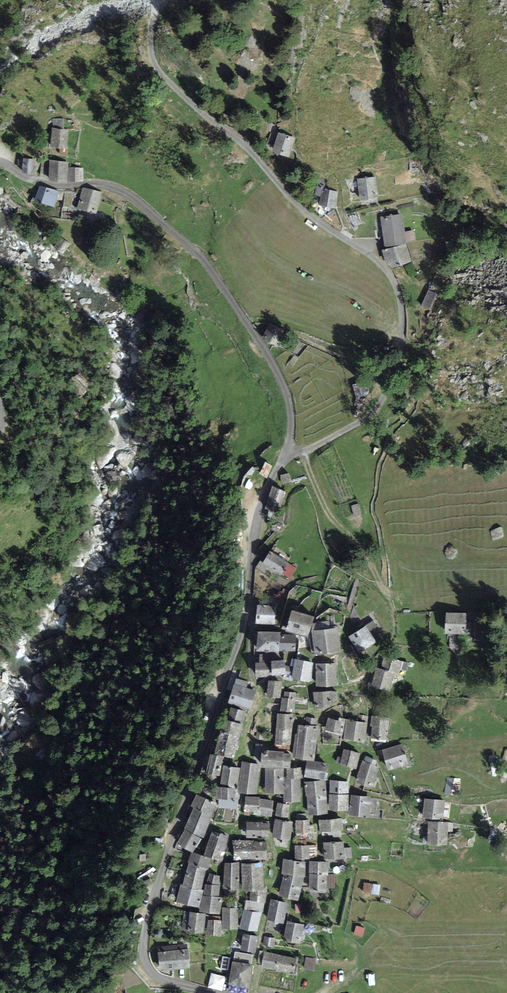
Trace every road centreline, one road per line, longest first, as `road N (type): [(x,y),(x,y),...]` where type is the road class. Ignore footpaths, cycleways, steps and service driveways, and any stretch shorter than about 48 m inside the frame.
road 1 (unclassified): [(213,992),(158,978),(143,944),(159,872),(246,622),(256,523),(288,452),(289,401),(211,270),(141,204),(104,186),(45,183),(0,162)]
road 2 (track): [(154,0),(150,67),(220,132),(244,144),(293,202),(385,270),(399,298),(404,334),(397,382),(376,417),(288,452)]
road 3 (track): [(299,452),(326,511),(364,553),(385,594)]

